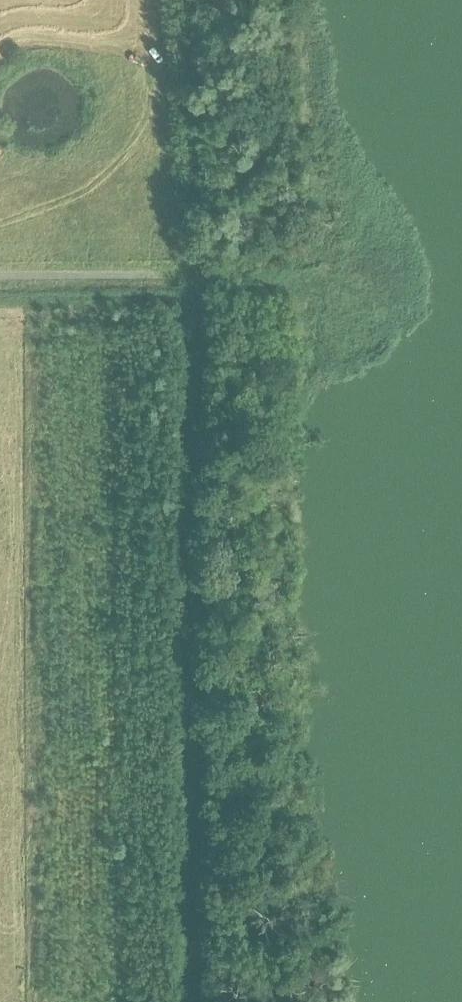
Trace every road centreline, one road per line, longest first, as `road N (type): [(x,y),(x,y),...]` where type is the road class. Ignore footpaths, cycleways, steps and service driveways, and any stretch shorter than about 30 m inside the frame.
road 1 (track): [(198,277),(212,857)]
road 2 (track): [(198,277),(204,222),(272,128),(268,0)]
road 3 (unclassified): [(0,280),(198,277)]
road 4 (track): [(212,857),(212,1001)]

